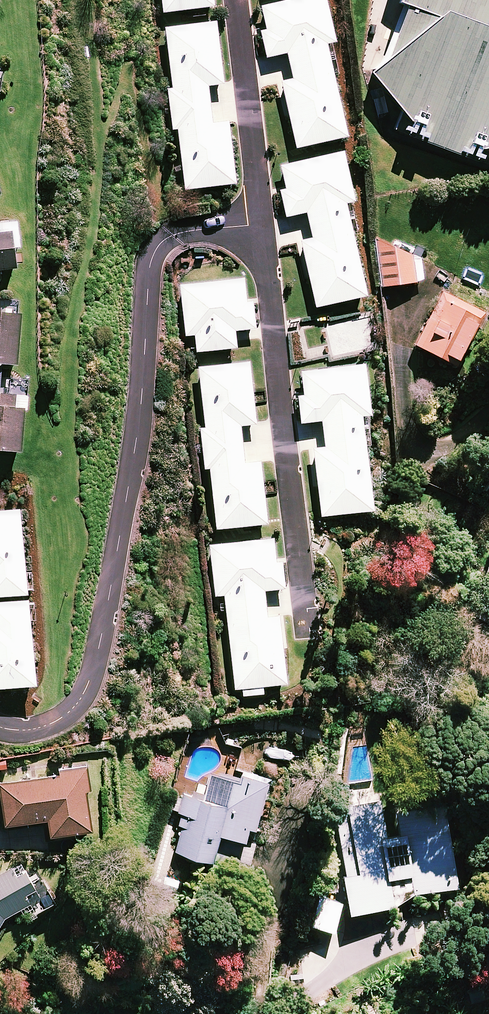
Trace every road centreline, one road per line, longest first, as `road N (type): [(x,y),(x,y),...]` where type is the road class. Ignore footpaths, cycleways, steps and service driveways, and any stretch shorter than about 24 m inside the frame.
road 1 (residential): [(262,227),(185,232),(157,248),(146,300),(141,425),(92,683),(54,725),(12,732),(0,726)]
road 2 (residential): [(262,227),(307,628)]
road 3 (residential): [(238,0),(262,227)]

